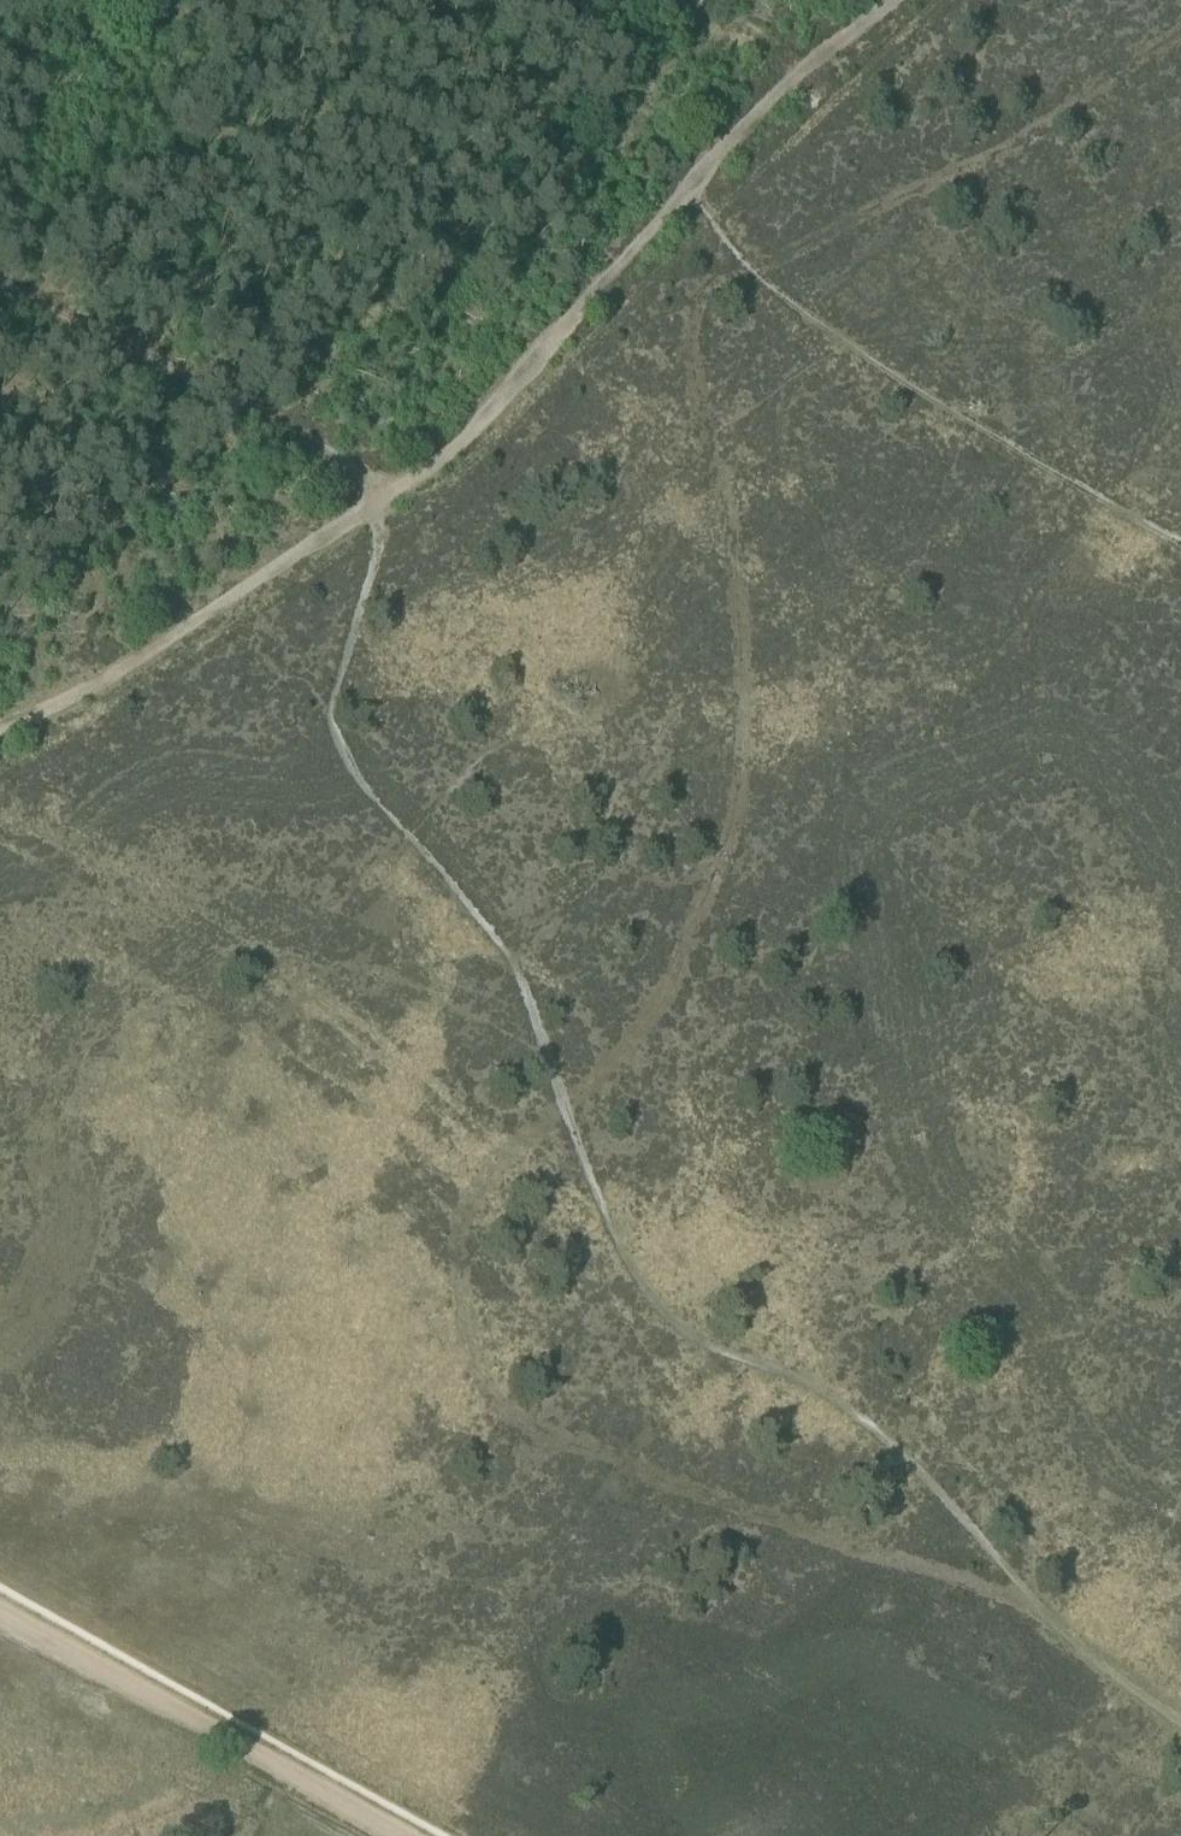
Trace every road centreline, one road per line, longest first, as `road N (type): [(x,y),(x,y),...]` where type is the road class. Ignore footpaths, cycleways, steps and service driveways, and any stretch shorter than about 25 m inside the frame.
road 1 (track): [(1180,553),(849,352),(719,240),(693,188)]
road 2 (track): [(0,1603),(418,1835)]

